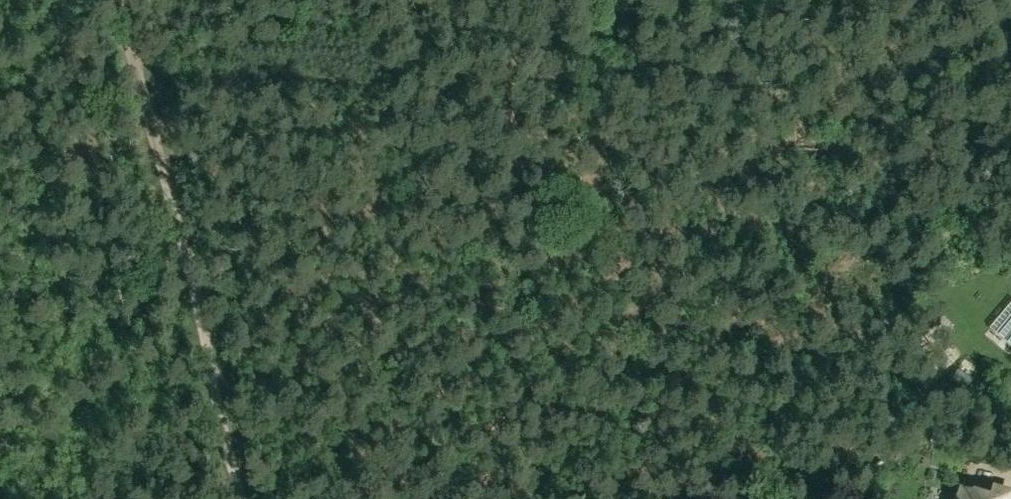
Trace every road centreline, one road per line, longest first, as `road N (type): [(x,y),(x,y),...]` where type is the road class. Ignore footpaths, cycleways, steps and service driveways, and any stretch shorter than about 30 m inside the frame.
road 1 (track): [(206,367),(242,498)]

